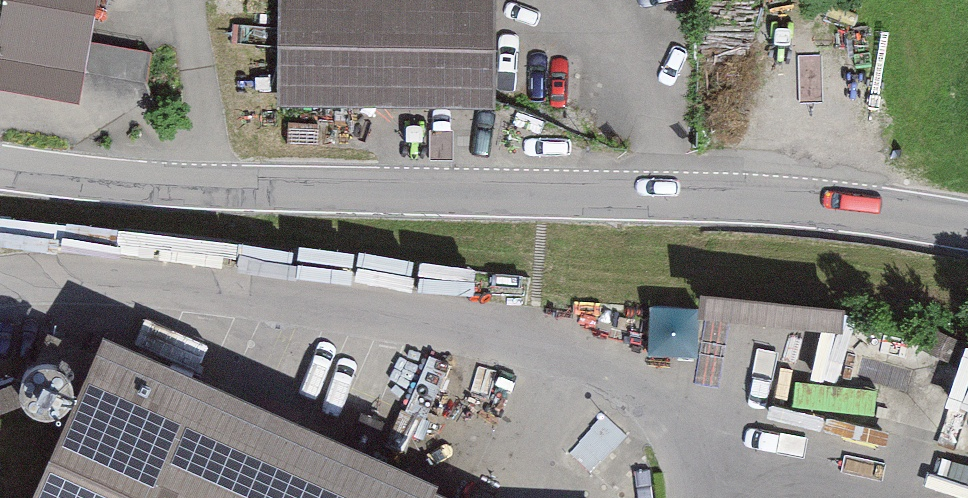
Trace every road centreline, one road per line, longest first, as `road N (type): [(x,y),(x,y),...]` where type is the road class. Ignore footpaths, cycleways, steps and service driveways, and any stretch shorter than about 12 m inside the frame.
road 1 (tertiary): [(0,167),(208,186),(694,195),(967,223)]
road 2 (residential): [(0,279),(101,274),(229,294),(707,401)]

